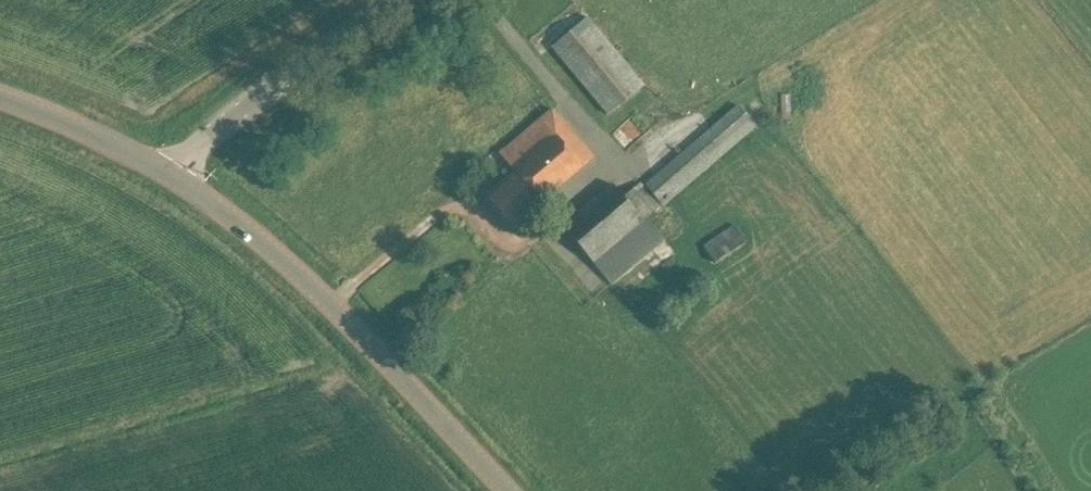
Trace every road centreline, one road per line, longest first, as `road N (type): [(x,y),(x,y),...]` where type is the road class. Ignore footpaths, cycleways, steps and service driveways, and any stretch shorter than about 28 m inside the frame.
road 1 (tertiary): [(506,490),(307,279),(171,170)]
road 2 (tertiary): [(171,170),(397,0)]
road 3 (tertiary): [(171,170),(0,103)]

